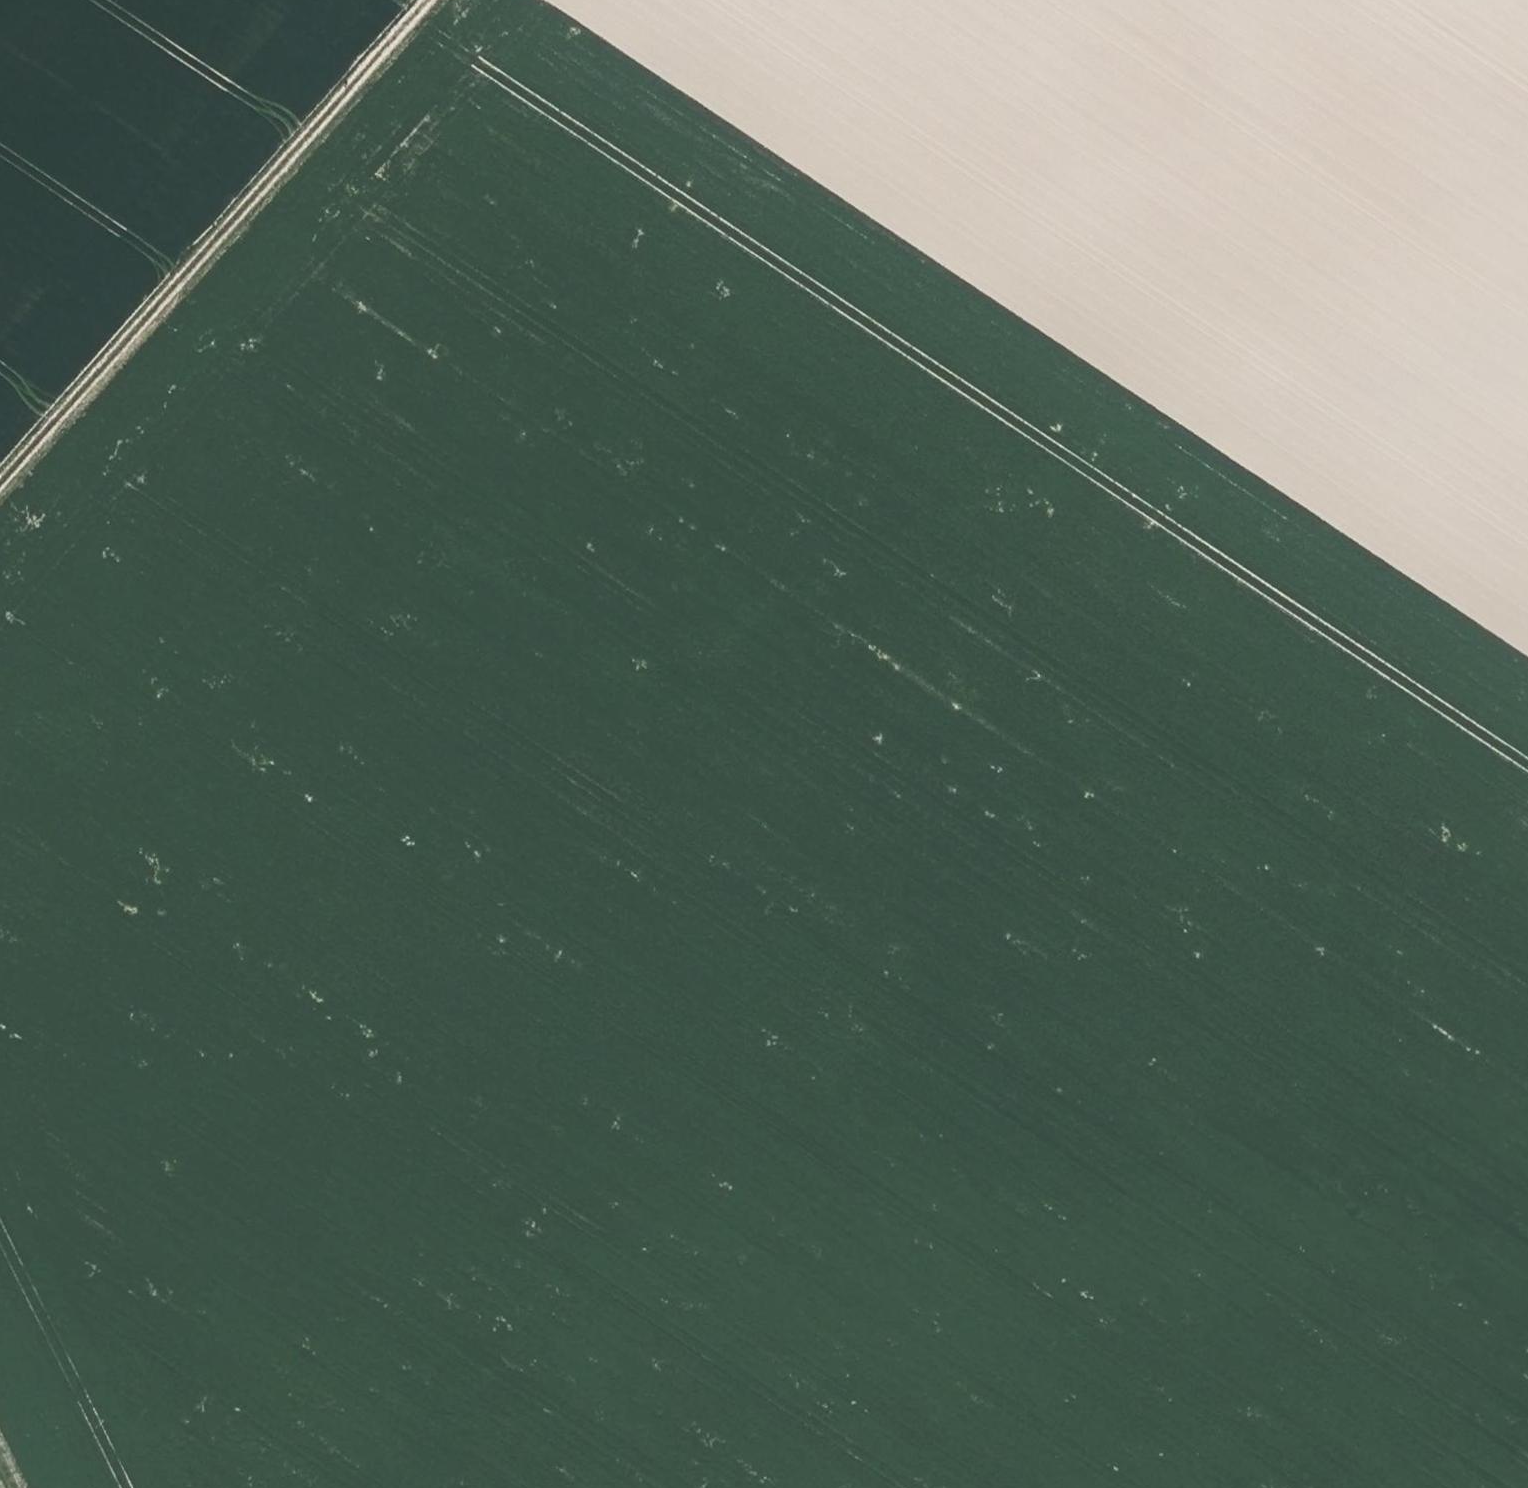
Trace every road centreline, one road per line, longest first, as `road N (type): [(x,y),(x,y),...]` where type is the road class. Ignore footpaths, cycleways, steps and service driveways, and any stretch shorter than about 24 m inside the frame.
road 1 (track): [(0,487),(427,0)]

